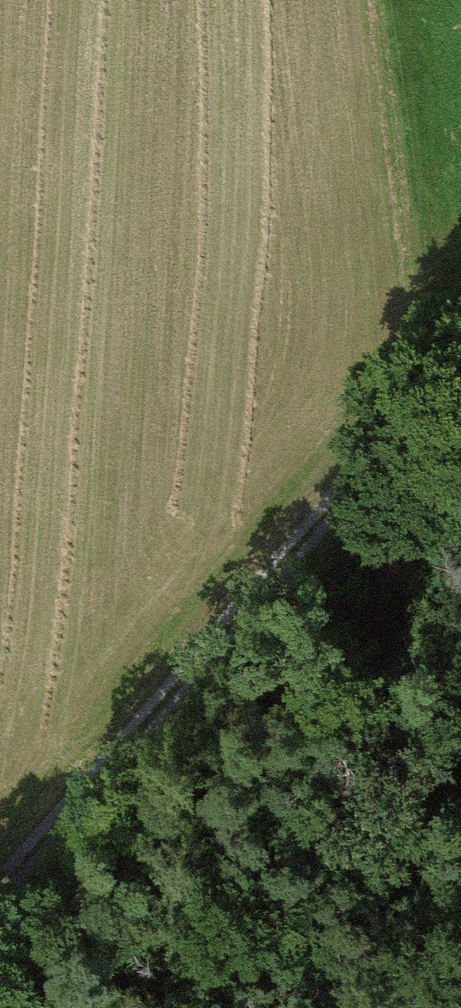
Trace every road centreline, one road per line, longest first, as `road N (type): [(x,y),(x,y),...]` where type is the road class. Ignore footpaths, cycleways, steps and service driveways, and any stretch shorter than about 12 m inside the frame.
road 1 (track): [(0,877),(342,496),(450,361),(460,358)]
road 2 (track): [(450,361),(404,0)]
road 3 (track): [(460,933),(284,1007)]

